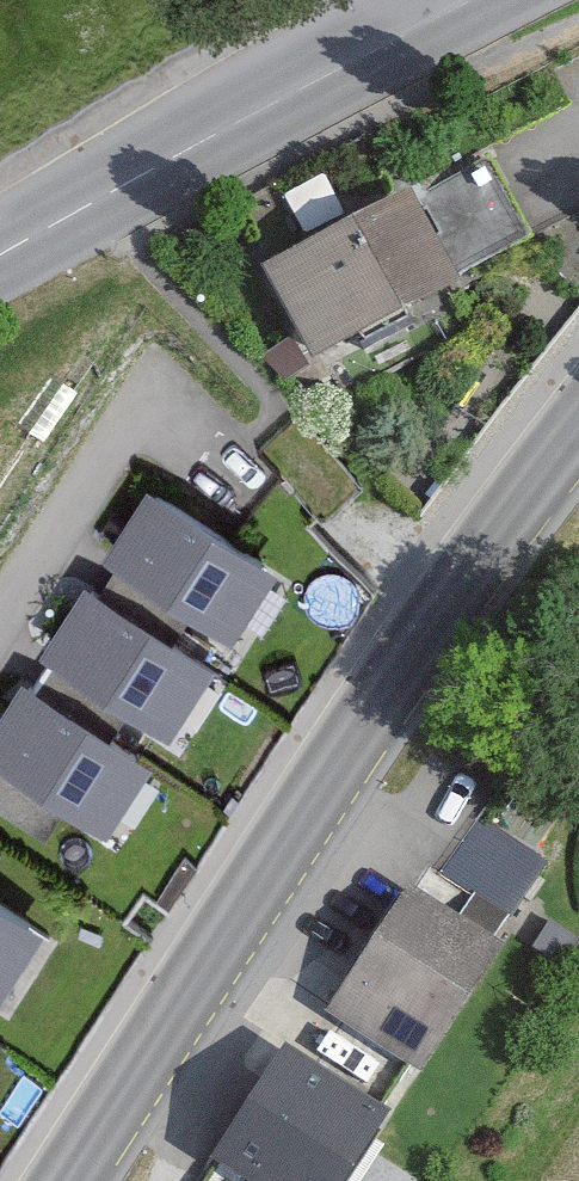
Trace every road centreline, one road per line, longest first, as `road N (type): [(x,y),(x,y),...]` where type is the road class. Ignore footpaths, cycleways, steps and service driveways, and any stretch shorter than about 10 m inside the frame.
road 1 (secondary): [(61,1180),(381,696),(578,426)]
road 2 (secondary): [(0,254),(462,0)]
road 3 (residential): [(0,605),(136,405),(217,458)]

